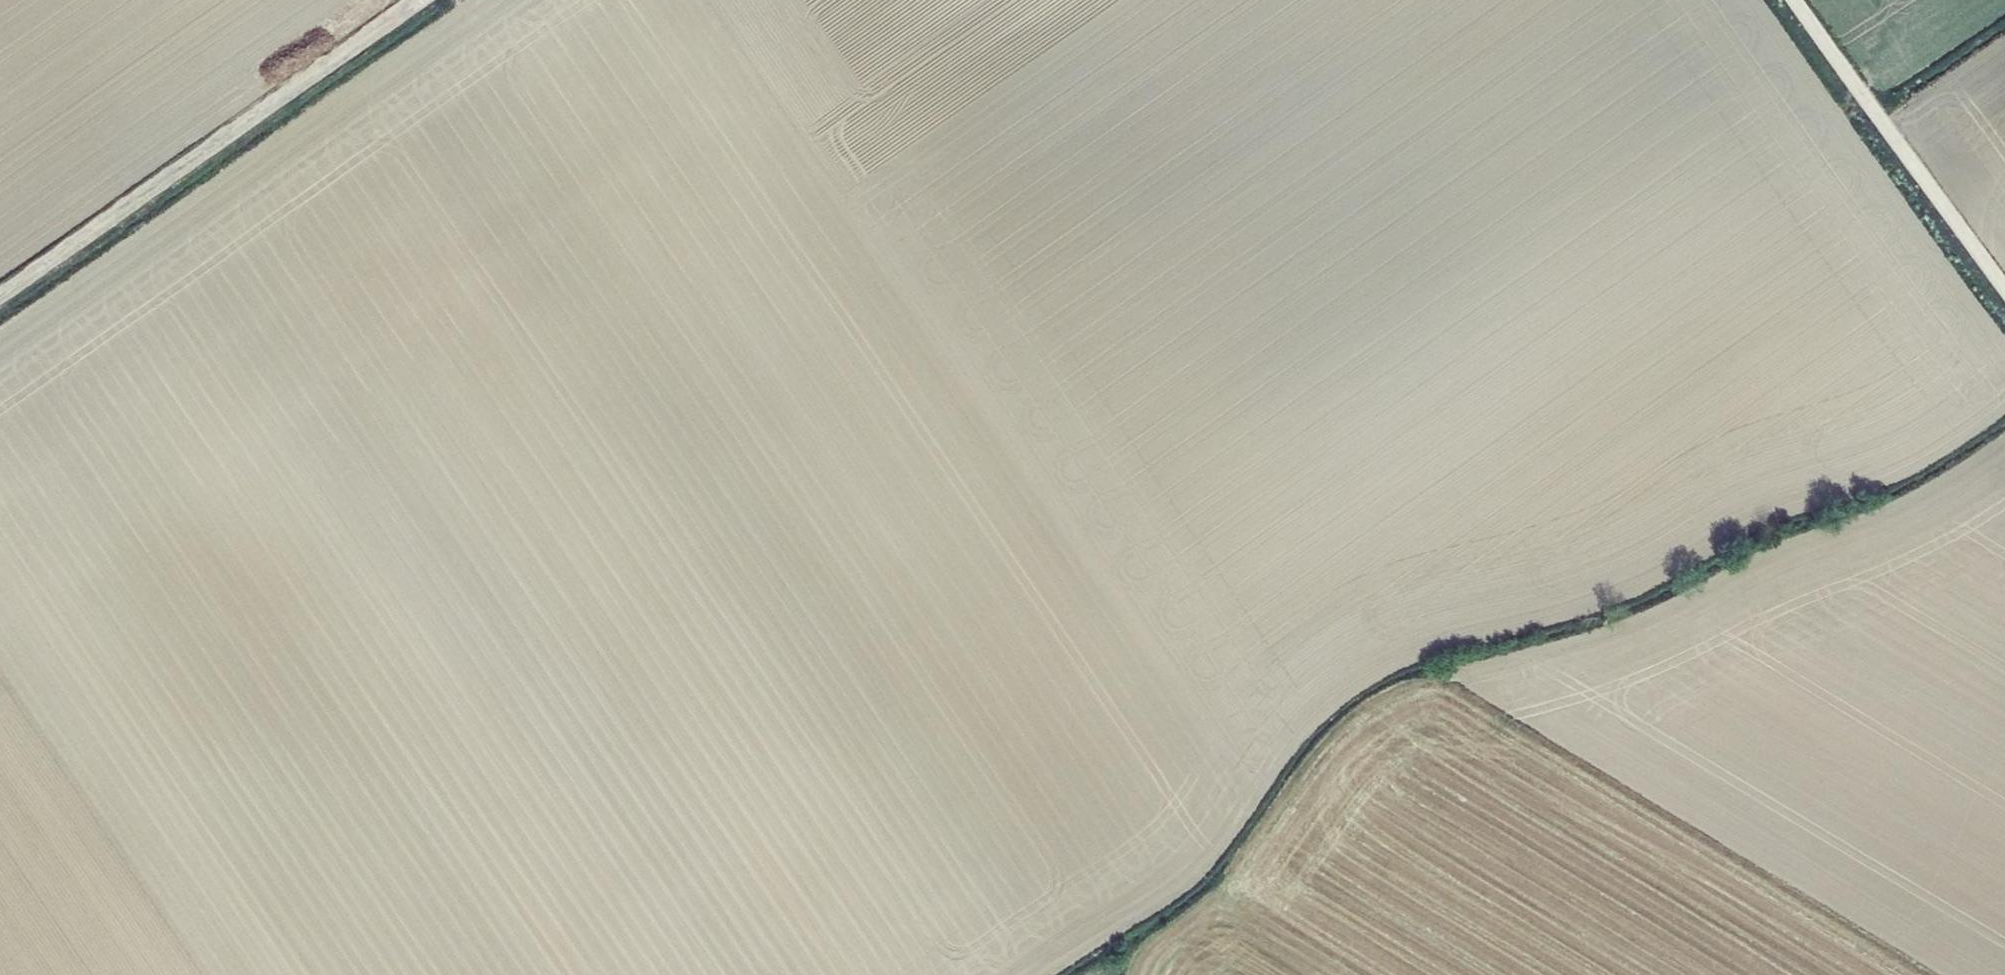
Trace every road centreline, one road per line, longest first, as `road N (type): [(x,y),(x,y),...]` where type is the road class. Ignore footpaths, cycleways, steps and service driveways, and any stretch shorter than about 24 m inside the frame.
road 1 (track): [(0,300),(424,0)]
road 2 (track): [(2004,290),(1793,0)]

